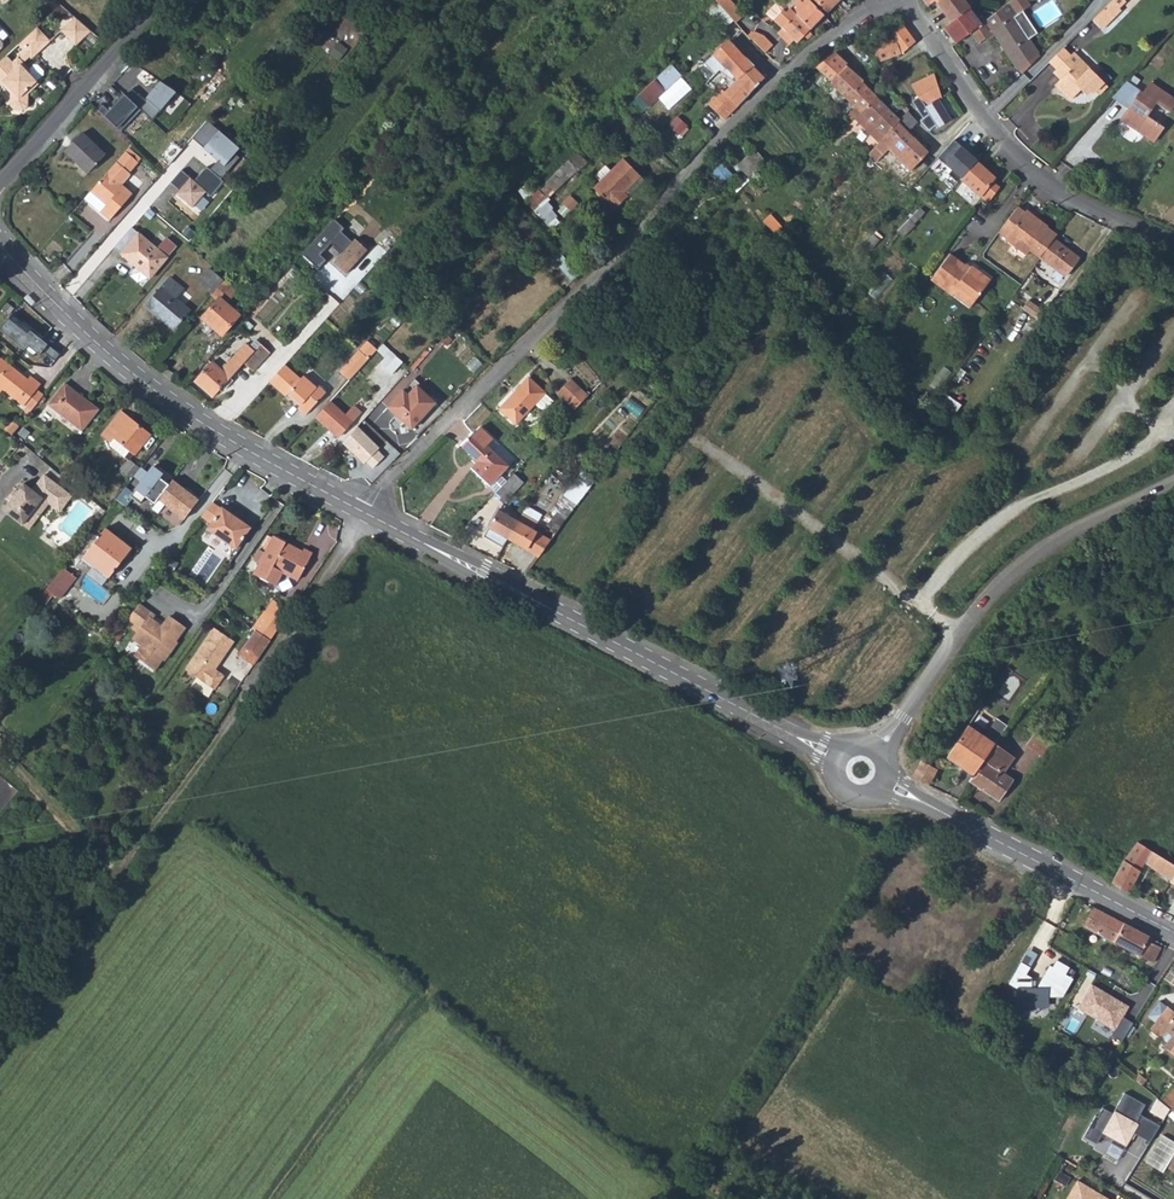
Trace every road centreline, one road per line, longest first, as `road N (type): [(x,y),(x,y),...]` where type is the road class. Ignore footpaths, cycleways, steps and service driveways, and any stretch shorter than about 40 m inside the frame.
road 1 (residential): [(361,512),(536,326),(618,257),(736,117),(840,30),(889,0)]
road 2 (track): [(361,512),(219,741),(0,1045)]
road 3 (tertiary): [(361,512),(840,758)]
road 4 (tertiary): [(0,244),(102,350),(173,406),(361,512)]
road 5 (unclassified): [(1173,485),(1068,536),(1022,568),(957,638),(883,749)]
road 6 (residential): [(1173,241),(1037,177),(1009,151),(903,0)]
road 7 (tertiary): [(889,783),(1173,933)]
road 8 (residential): [(0,181),(160,0)]

